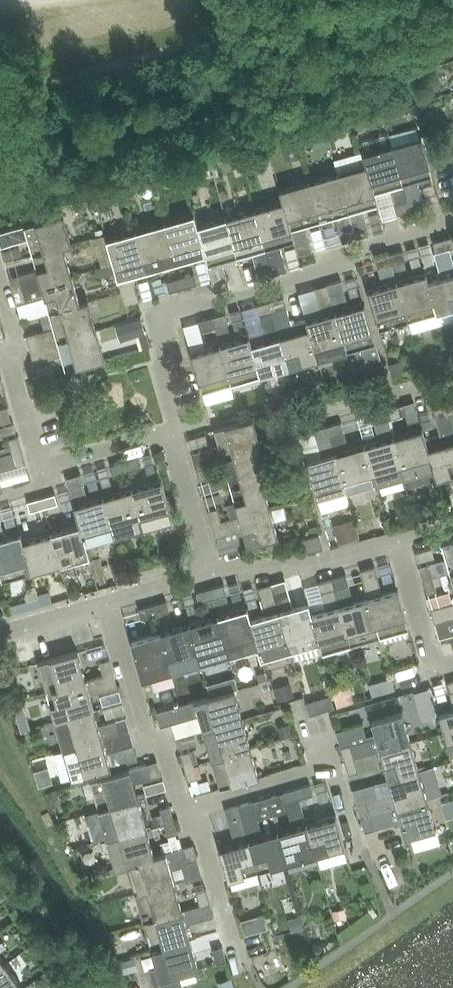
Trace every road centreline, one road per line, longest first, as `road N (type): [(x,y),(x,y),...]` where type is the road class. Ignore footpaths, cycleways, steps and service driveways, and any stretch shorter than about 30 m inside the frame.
road 1 (residential): [(175,432),(153,323),(290,284),(452,220)]
road 2 (residential): [(184,809),(164,746),(147,743),(106,605)]
road 3 (residential): [(212,573),(316,564),(397,541)]
road 4 (residential): [(241,969),(202,839),(184,809)]
road 5 (residential): [(291,426),(408,392),(452,392)]
road 6 (residential): [(452,665),(436,670),(397,541)]
road 7 (residential): [(326,767),(184,809)]
road 8 (residential): [(212,573),(175,432)]
road 9 (residential): [(41,470),(175,432)]
road 10 (residential): [(41,470),(12,377),(15,344)]

